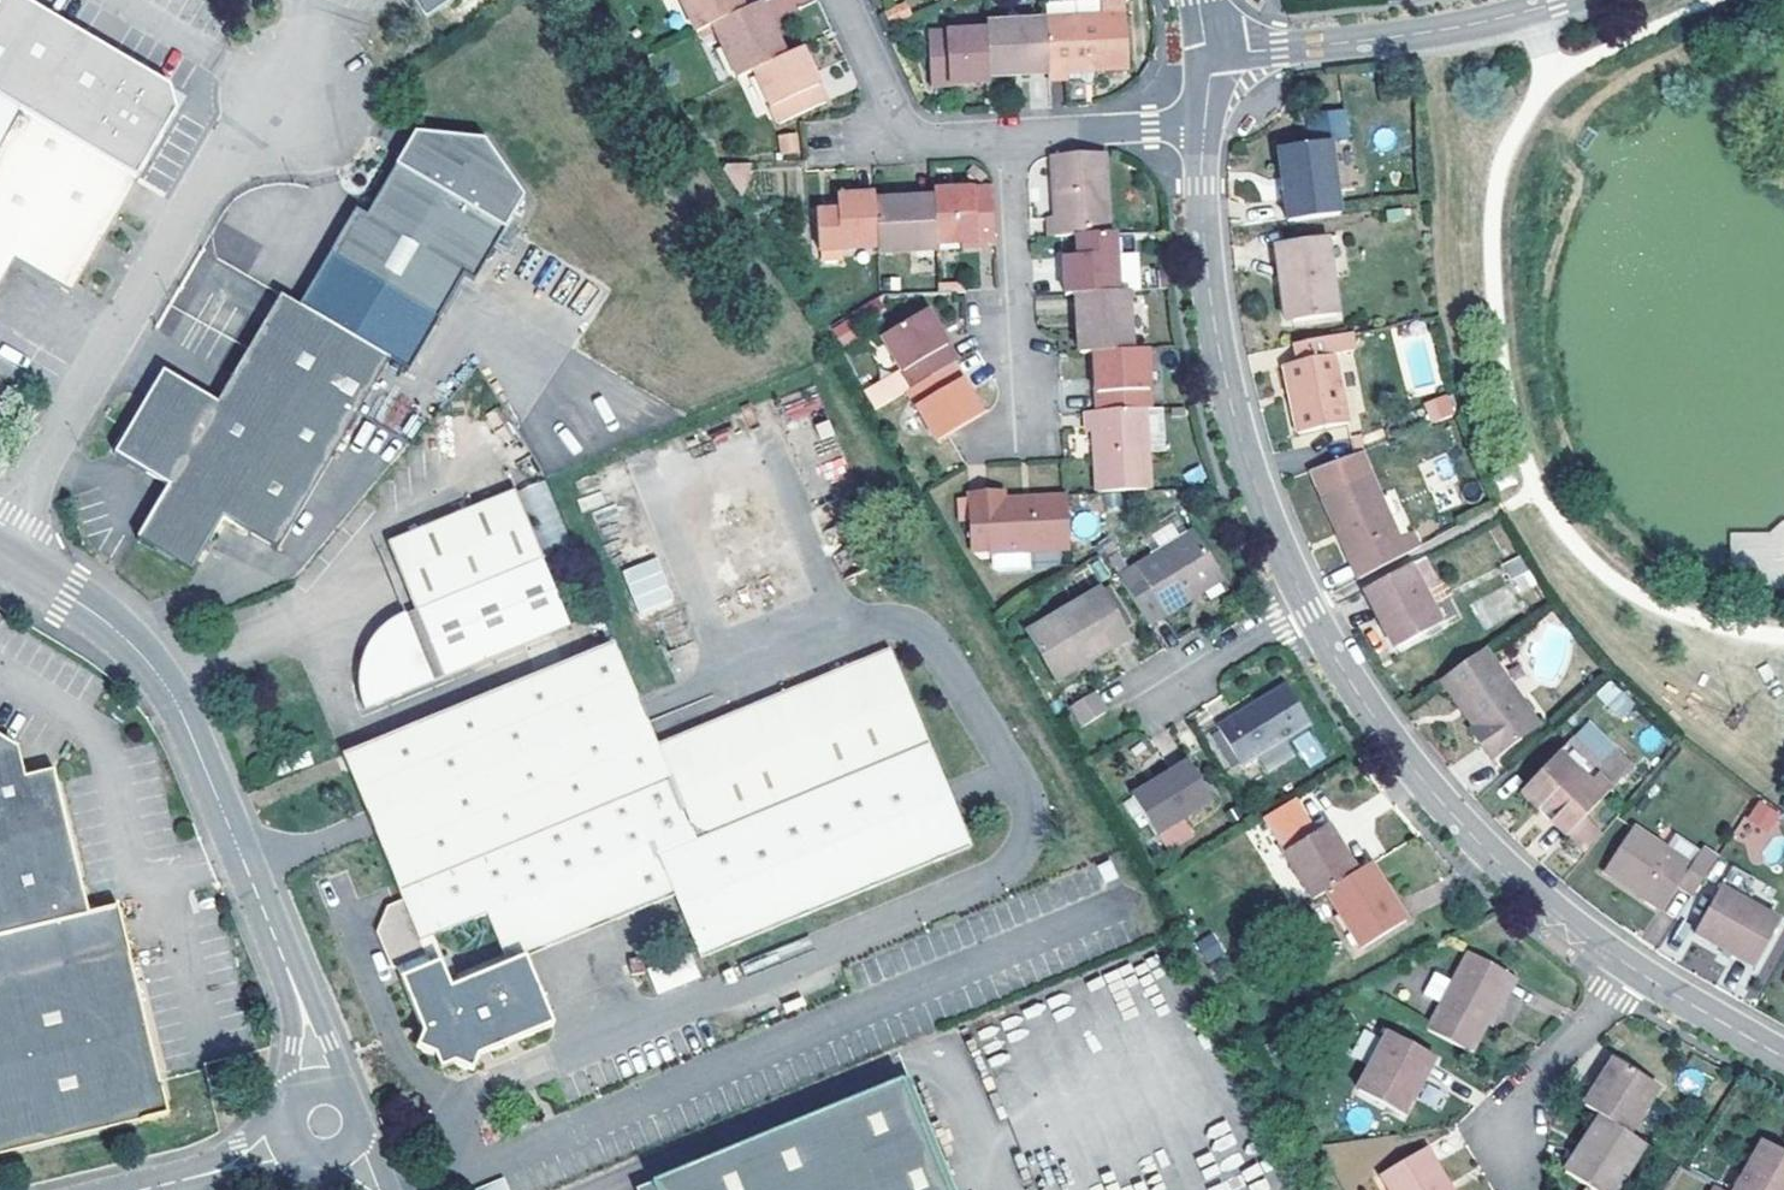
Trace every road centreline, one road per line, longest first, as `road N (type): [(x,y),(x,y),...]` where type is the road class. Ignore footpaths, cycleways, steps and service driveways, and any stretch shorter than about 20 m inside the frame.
road 1 (unclassified): [(325,1120),(311,1036),(287,966),(174,697),(119,632),(0,552)]
road 2 (unclassified): [(0,534),(208,177),(290,100)]
road 3 (tertiary): [(1310,610),(1258,490),(1219,352),(1203,236),(1204,128)]
road 4 (tertiary): [(1636,970),(1483,847),(1372,713),(1310,610)]
road 5 (residential): [(1208,58),(1431,32),(1560,0)]
road 6 (residential): [(1008,137),(1020,428)]
road 7 (residential): [(1008,137),(920,135),(903,123),(842,0)]
road 8 (residential): [(1636,970),(1538,1079),(1508,1139)]
road 9 (unclassified): [(138,1189),(241,1165),(325,1120)]
road 10 (residential): [(1204,128),(1008,137)]
road 11 (residential): [(1310,610),(1158,704)]
road 12 (tertiary): [(1783,1056),(1636,970)]

